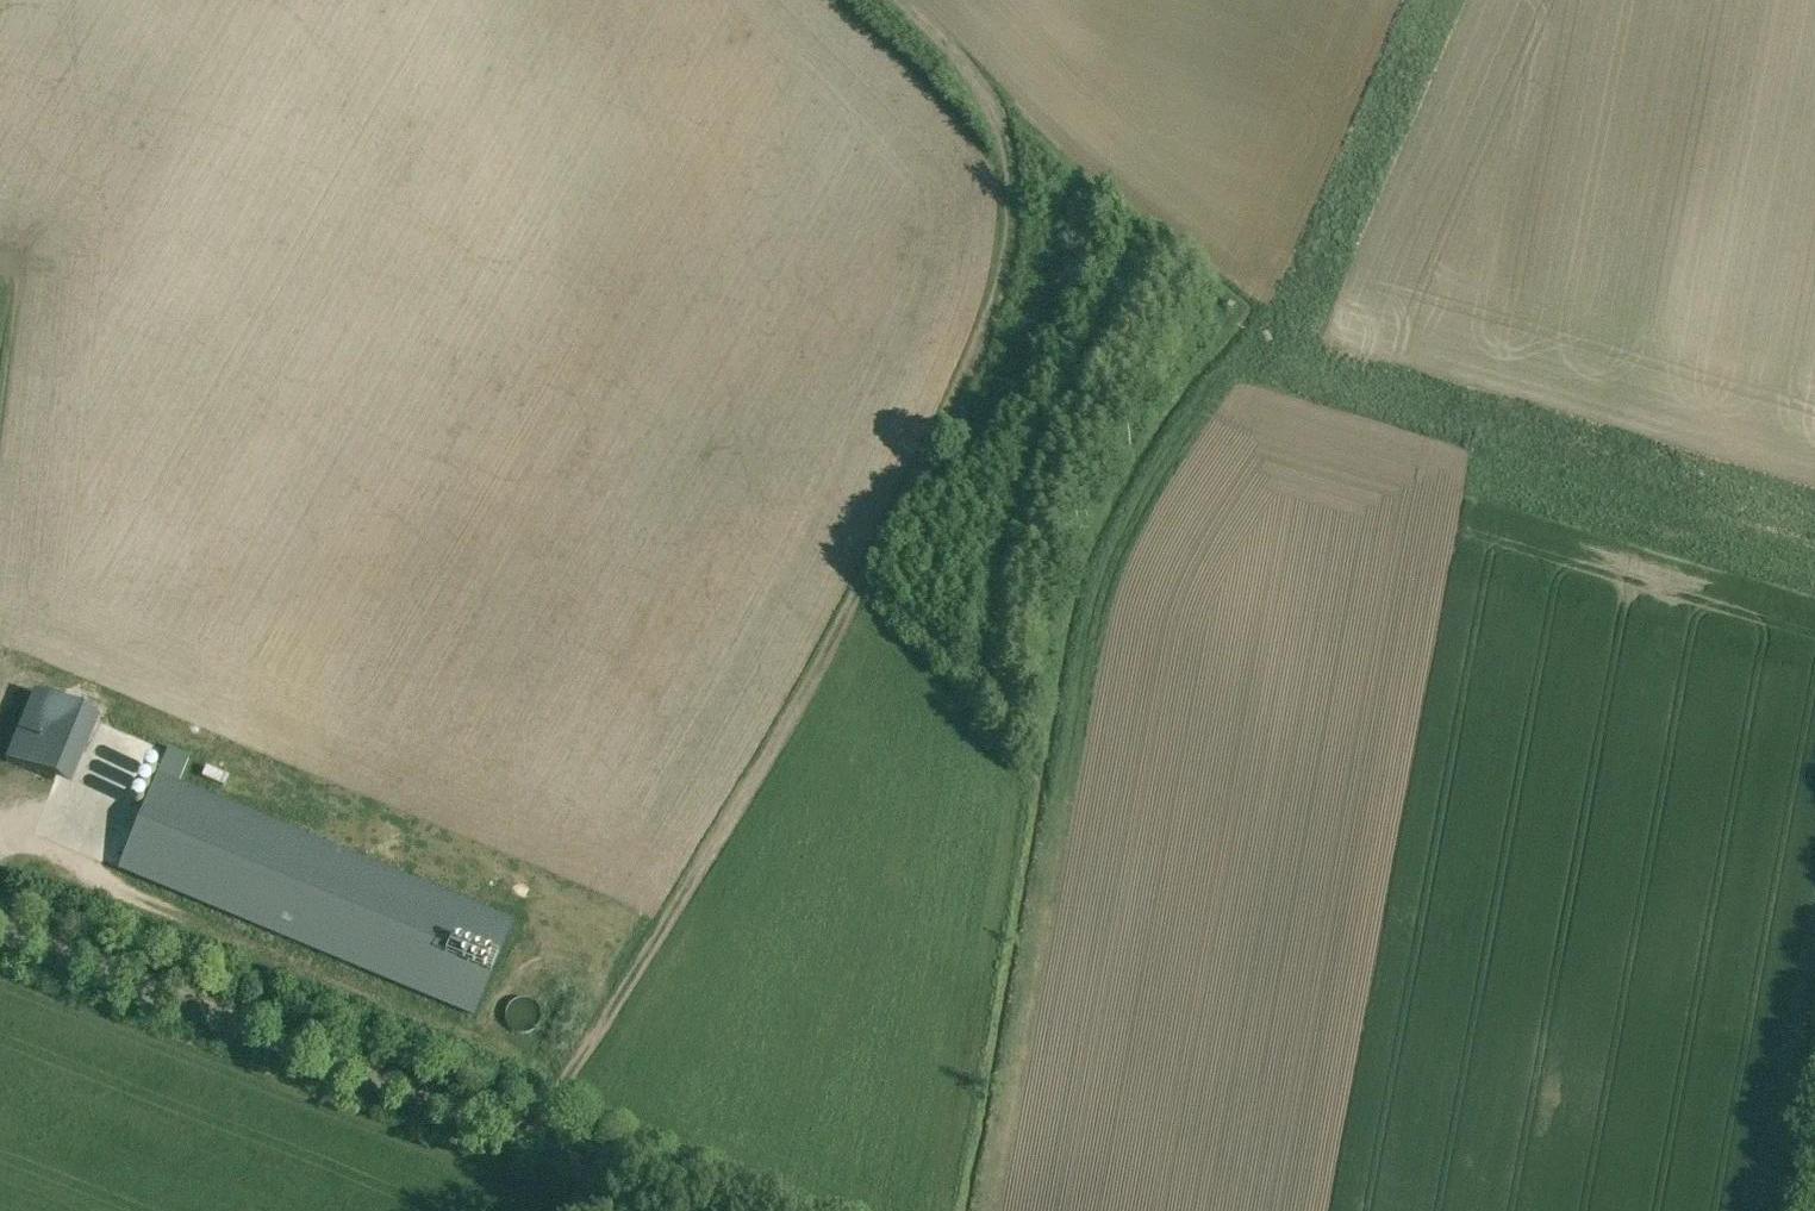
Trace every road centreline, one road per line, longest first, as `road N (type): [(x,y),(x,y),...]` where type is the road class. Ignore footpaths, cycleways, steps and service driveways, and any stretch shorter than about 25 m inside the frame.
road 1 (track): [(881,0),(981,93),(1014,162),(1022,210),(1015,297),(854,597),(524,1143)]
road 2 (unclassified): [(688,1210),(0,936)]

